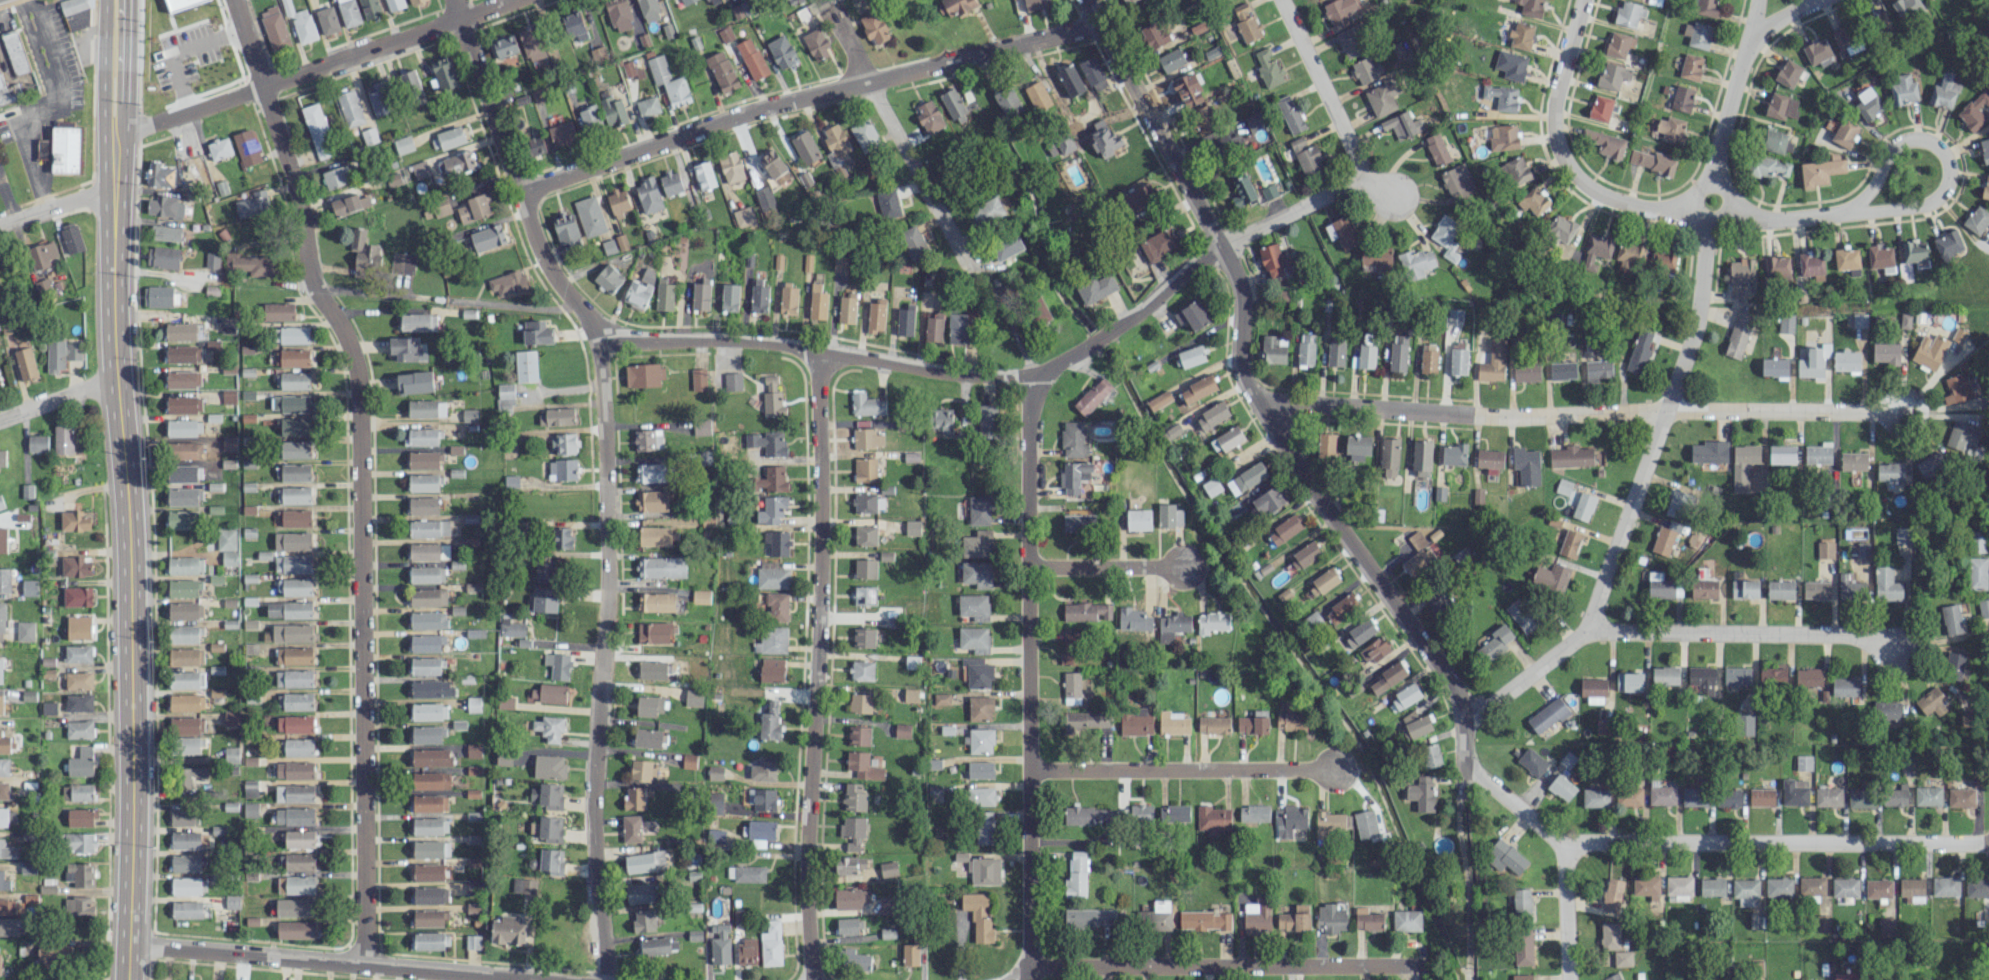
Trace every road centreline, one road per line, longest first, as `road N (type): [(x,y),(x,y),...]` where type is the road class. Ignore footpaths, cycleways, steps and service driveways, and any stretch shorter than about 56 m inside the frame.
road 1 (residential): [(453,0),(538,247),(599,338),(607,584),(597,885),(610,979)]
road 2 (residential): [(233,0),(302,209),(308,275),(342,323),(357,370),(366,964)]
road 3 (secondary): [(113,133),(114,351),(129,559),(127,979)]
road 4 (residential): [(1367,182),(1330,191),(1210,255),(1132,318),(1034,374),(962,376),(743,342),(599,338)]
road 5 (residential): [(1087,0),(1234,273),(1246,380),(1468,717)]
road 6 (residential): [(1893,411),(1665,407),(1507,415),(1262,402)]
road 7 (residential): [(819,352),(804,906),(809,979)]
road 8 (residential): [(1034,374),(1030,979)]
road 9 (residential): [(1097,19),(776,103),(521,194)]
road 10 (residential): [(1708,217),(1695,309),(1586,628),(1468,717)]
road 11 (residential): [(1988,842),(1565,844),(1470,770)]
road 12 (residential): [(1434,962),(1030,965),(1012,979)]
road 13 (residential): [(509,0),(113,133)]
road 14 (residential): [(544,979),(128,944)]
road 15 (residential): [(1728,205),(1787,219),(1847,214),(1890,210),(1919,206),(1937,198),(1946,154),(1913,136),(1889,147),(1847,214)]
road 16 (residential): [(1896,653),(1883,638),(1586,628)]
road 17 (residential): [(1580,0),(1552,129),(1569,169),(1606,197),(1660,207),(1694,202)]
road 18 (residential): [(1327,767),(1029,767)]
road 19 (residential): [(866,81),(972,267)]
road 20 (residential): [(1280,0),(1367,182)]
road 21 (residential): [(1755,0),(1713,182)]
road 22 (residential): [(1188,565),(1027,566)]
road 23 (secondary): [(113,133),(127,100),(129,0)]
road 24 (residential): [(1565,844),(1567,979)]
road 25 (secondary): [(104,0),(102,100),(113,133)]
road 26 (residential): [(116,378),(0,418)]

